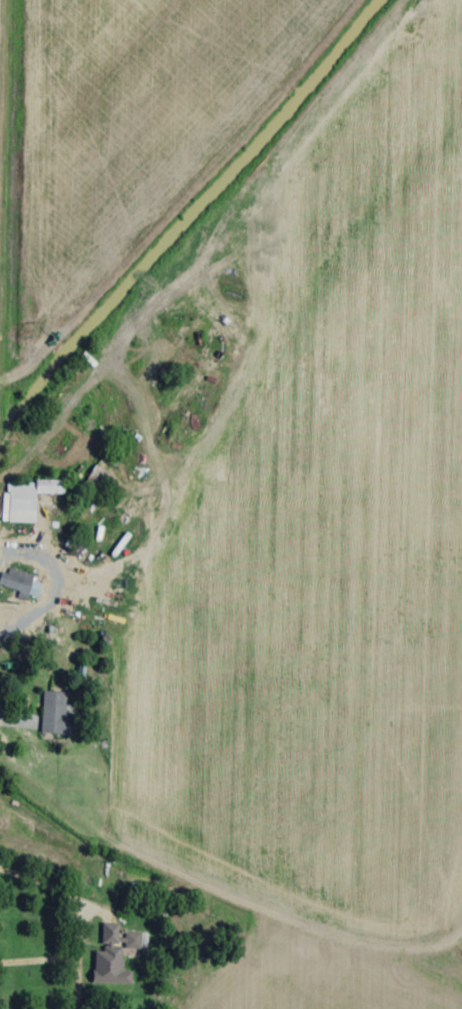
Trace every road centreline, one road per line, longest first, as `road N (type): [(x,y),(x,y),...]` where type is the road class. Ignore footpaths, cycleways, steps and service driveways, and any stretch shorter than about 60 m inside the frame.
road 1 (track): [(461,103),(189,421),(149,532),(109,562),(70,573),(0,628)]

